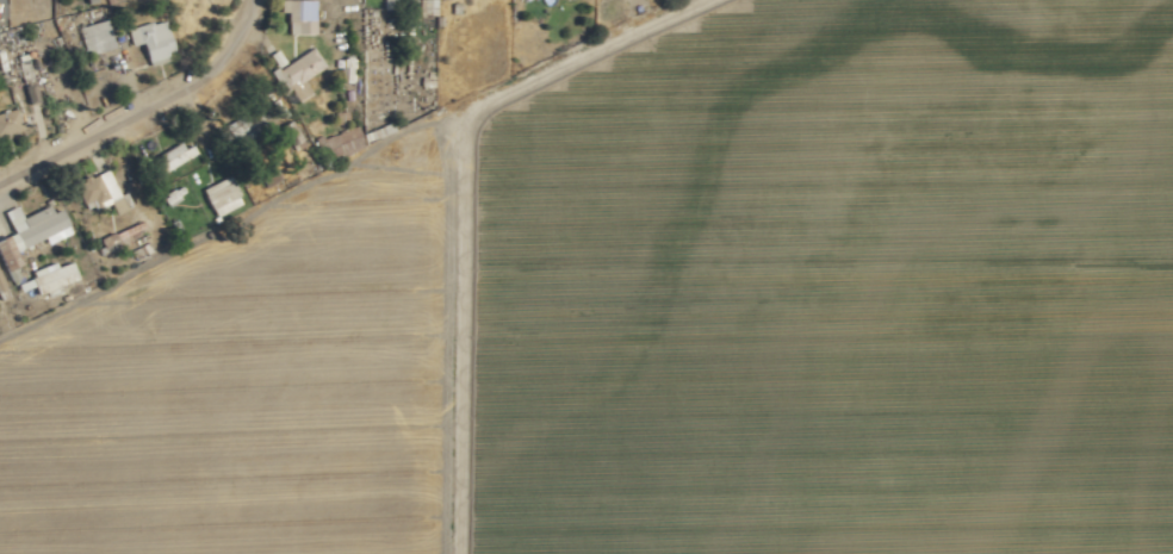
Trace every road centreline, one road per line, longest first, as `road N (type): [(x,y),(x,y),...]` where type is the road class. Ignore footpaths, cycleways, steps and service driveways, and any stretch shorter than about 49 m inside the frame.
road 1 (residential): [(0,182),(207,76),(241,32),(251,0)]

